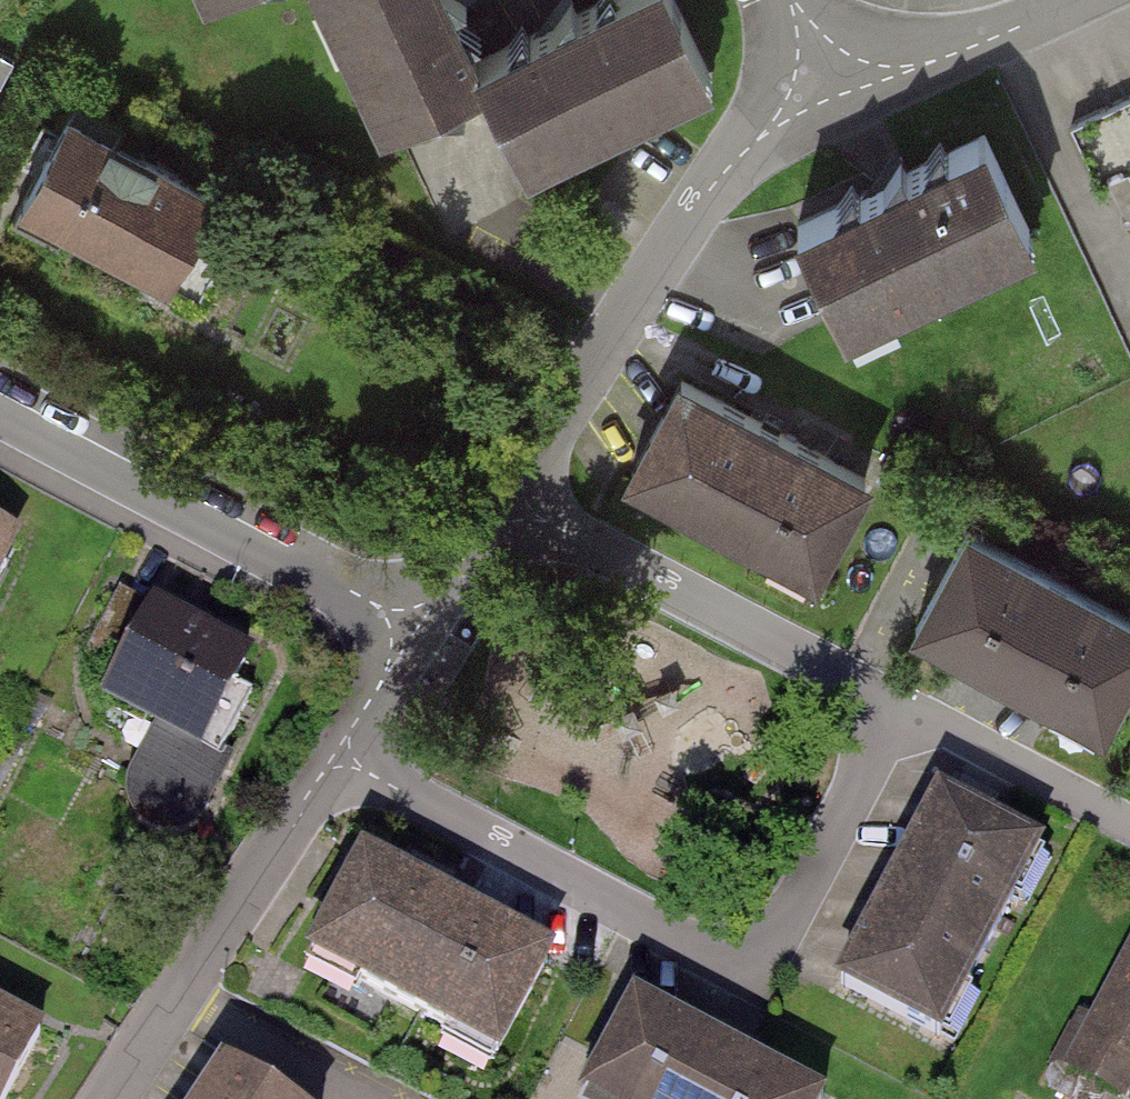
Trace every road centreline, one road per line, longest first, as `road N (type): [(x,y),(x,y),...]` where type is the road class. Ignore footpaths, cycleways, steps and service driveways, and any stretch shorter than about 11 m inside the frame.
road 1 (residential): [(825,68),(710,190),(452,583),(405,624)]
road 2 (residential): [(112,1098),(318,781),(343,757),(405,624)]
road 3 (residential): [(405,624),(0,407)]
road 4 (residential): [(825,68),(926,65),(1078,0)]

